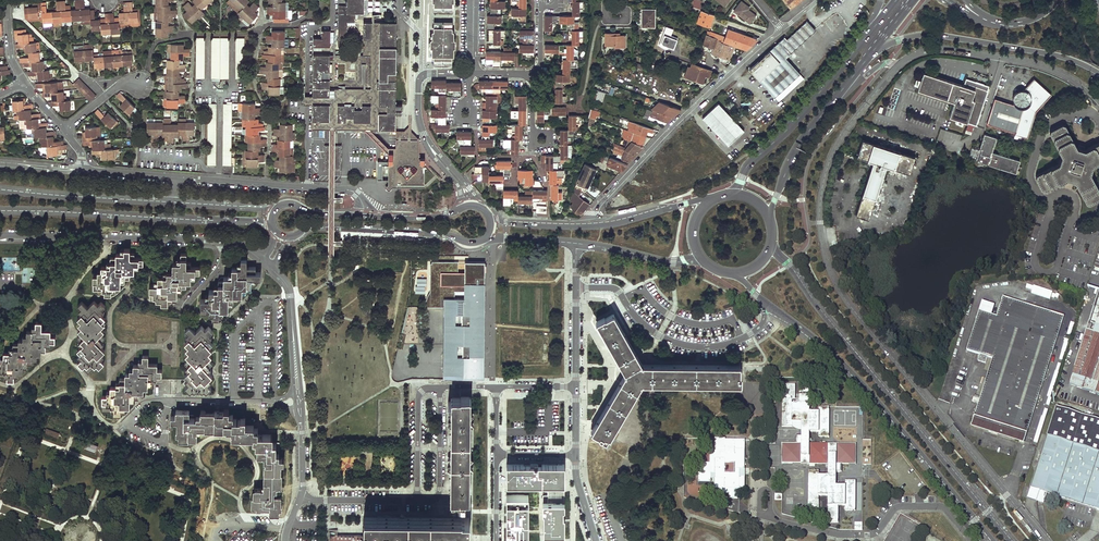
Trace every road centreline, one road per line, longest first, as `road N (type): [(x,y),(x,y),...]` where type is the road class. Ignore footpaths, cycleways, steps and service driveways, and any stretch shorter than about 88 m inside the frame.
road 1 (unclassified): [(1046,540),(863,323),(825,257),(819,213),(829,161),(898,65)]
road 2 (tertiary): [(730,273),(853,371),(995,540)]
road 3 (tertiary): [(1011,540),(771,248)]
road 4 (residential): [(597,224),(600,204),(688,111),(783,29)]
road 5 (secondary): [(0,211),(271,227)]
road 6 (residential): [(749,512),(867,535),(895,507),(938,505),(973,540)]
road 7 (motorway): [(872,50),(933,34),(1066,58),(1098,73)]
road 8 (residential): [(0,236),(217,242)]
road 9 (unclassified): [(898,65),(940,49),(1024,61),(1066,75),(1098,100)]
road 10 (secondary): [(868,35),(732,191)]
road 11 (secondary): [(290,239),(320,227),(488,239)]
road 12 (residential): [(174,178),(357,193)]
road 13 (secondary): [(172,203),(0,190)]
road 14 (secondary): [(771,217),(788,162),(840,92)]
road 15 (residential): [(576,243),(576,387)]
road 16 (residential): [(271,268),(290,294),(299,400)]
road 17 (residential): [(299,400),(166,399)]
road 18 (residential): [(417,501),(437,497),(440,489),(434,389)]
road 19 (secondary): [(576,243),(662,261),(699,255)]
road 20 (residential): [(434,389),(418,401),(417,501)]

